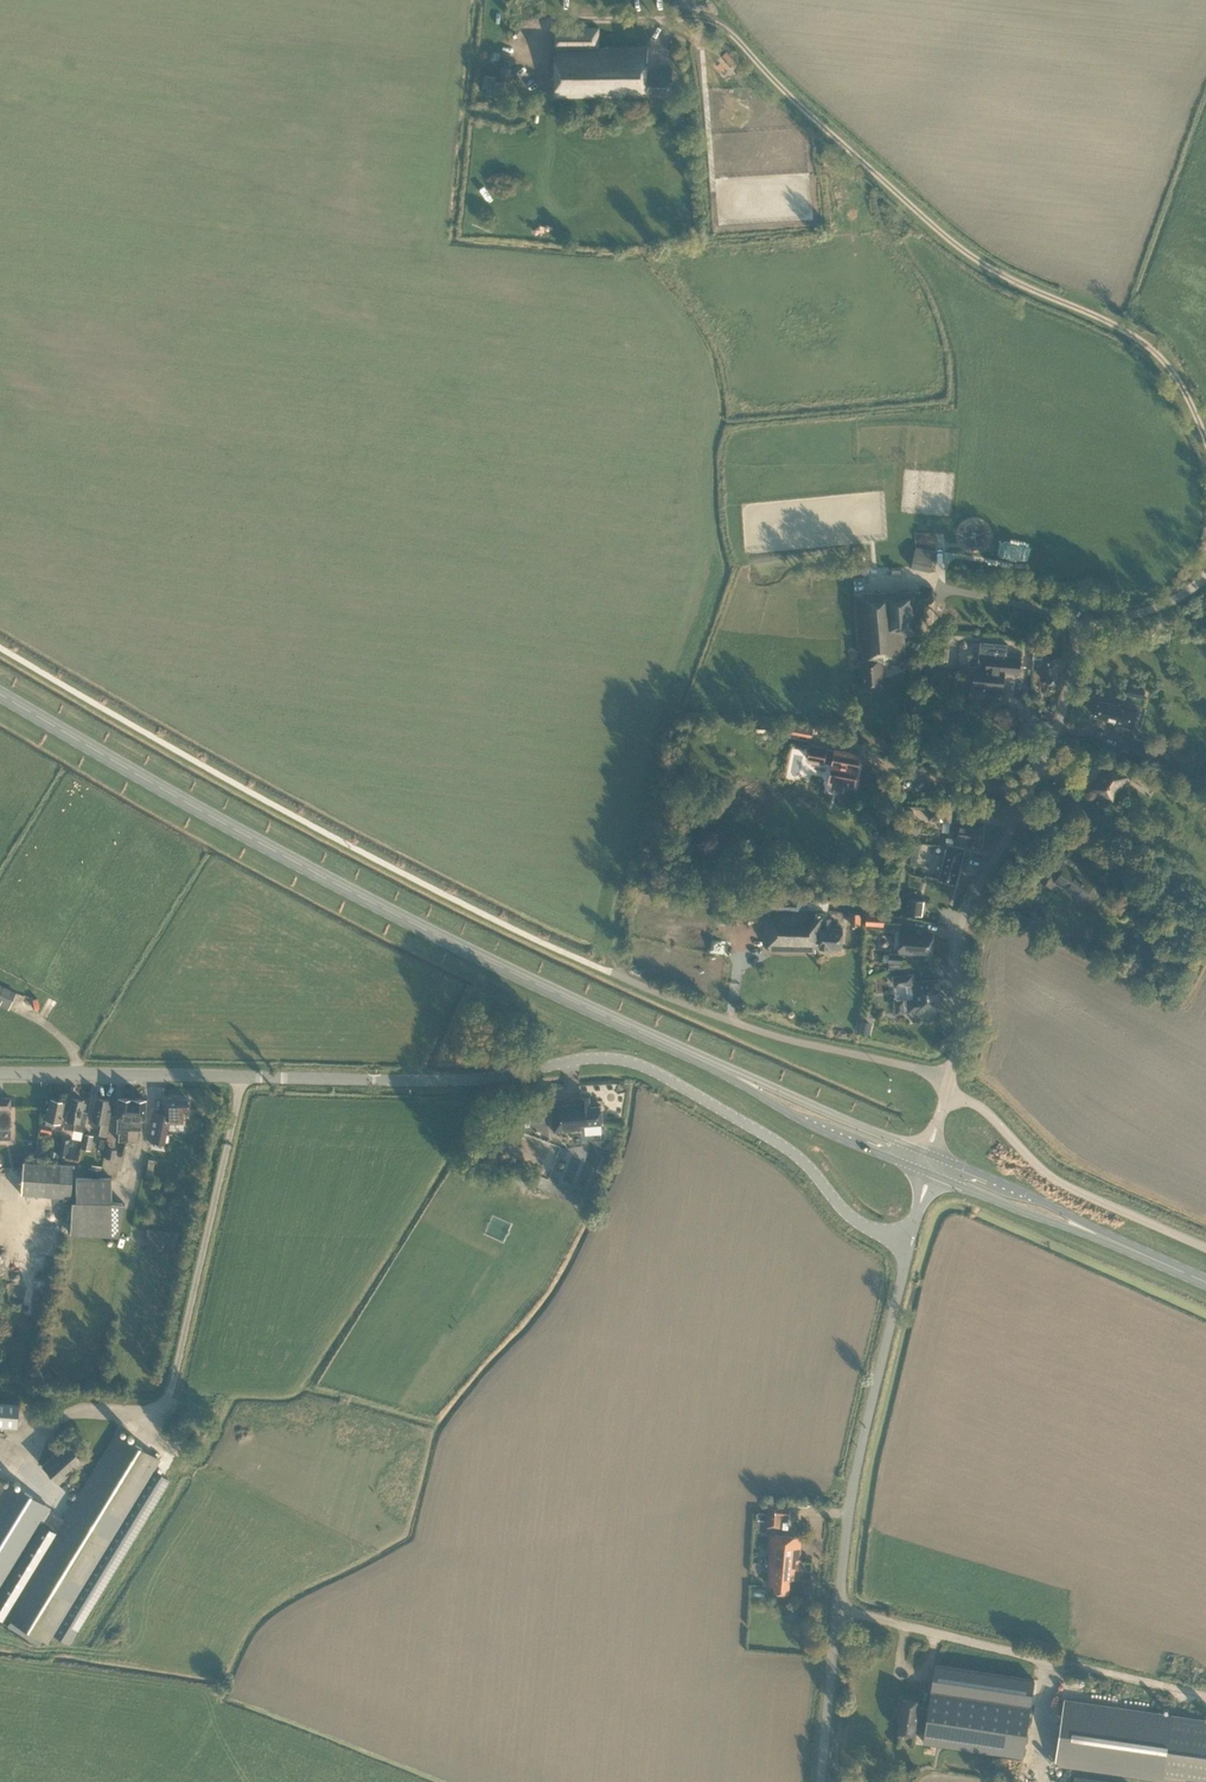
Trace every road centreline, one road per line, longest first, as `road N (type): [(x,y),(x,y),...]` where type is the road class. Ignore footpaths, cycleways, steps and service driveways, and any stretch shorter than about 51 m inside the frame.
road 1 (tertiary): [(905,1249),(856,1219),(791,1151),(650,1069),(615,1059),(409,1080),(0,1073)]
road 2 (secondary): [(816,1115),(374,906),(0,693)]
road 3 (unclassified): [(1205,577),(1155,607),(1084,631),(1073,652),(1056,726),(956,939),(960,1016),(948,1085)]
road 4 (tertiary): [(821,1781),(851,1509),(905,1249)]
road 5 (unclassified): [(948,1085),(911,1065),(789,1039),(625,977)]
road 6 (unclassified): [(1205,1246),(1059,1181),(948,1085)]
road 7 (secondary): [(1205,1281),(927,1161)]
road 8 (secondary): [(816,1115),(927,1161)]

